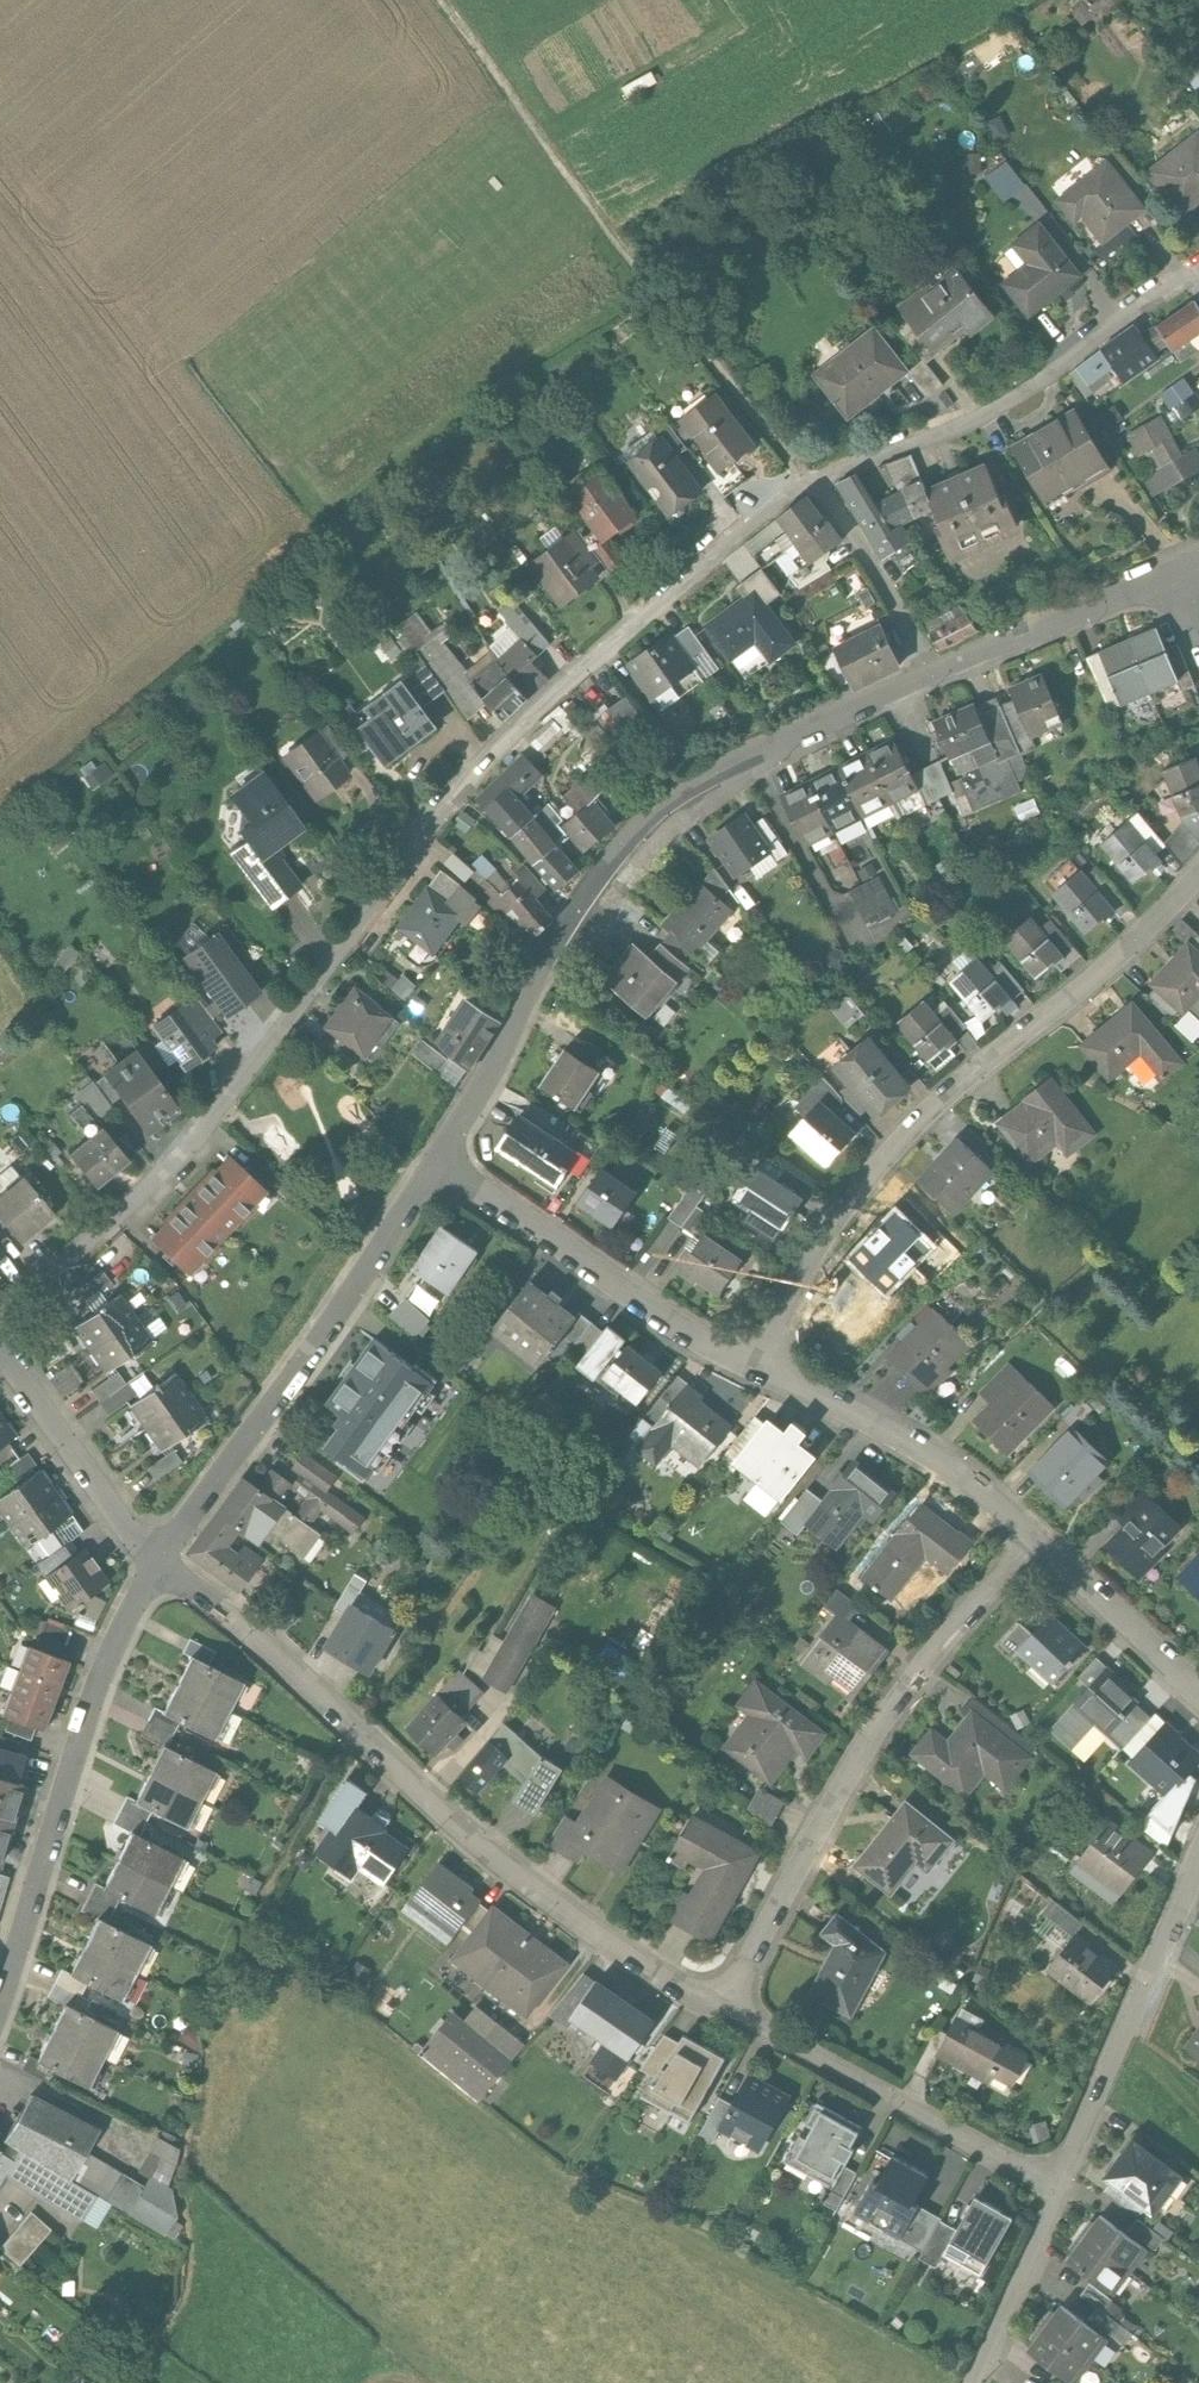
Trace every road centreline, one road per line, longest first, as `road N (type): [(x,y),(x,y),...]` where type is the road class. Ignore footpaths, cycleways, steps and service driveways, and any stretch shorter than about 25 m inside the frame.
road 1 (residential): [(819,482),(754,522),(476,771),(195,1145),(0,1317)]
road 2 (residential): [(725,2007),(588,1927),(393,1768),(160,1559)]
road 3 (residential): [(942,678),(694,799),(644,838),(443,1153)]
road 4 (residential): [(1198,887),(1068,1003),(969,1073),(904,1139),(844,1210),(752,1366)]
road 5 (track): [(443,0),(644,278),(809,486)]
road 6 (residential): [(725,2007),(864,1745),(923,1658),(1032,1536)]
road 7 (residential): [(443,1153),(160,1559)]
road 8 (residential): [(160,1559),(128,1615),(0,2008)]
road 9 (residential): [(1198,276),(1042,380),(819,482)]
road 10 (residential): [(1058,2182),(725,2007)]
road 11 (residential): [(443,1153),(669,1320),(752,1366)]
road 12 (residential): [(1058,2182),(1198,1856)]
road 13 (residential): [(752,1366),(877,1420),(1032,1536)]
road 14 (residential): [(160,1559),(0,1350)]
road 15 (residential): [(1170,578),(942,678)]
road 16 (residential): [(942,678),(819,482)]
road 17 (residential): [(1032,1536),(1198,1684)]
road 18 (residential): [(973,2382),(1058,2182)]

